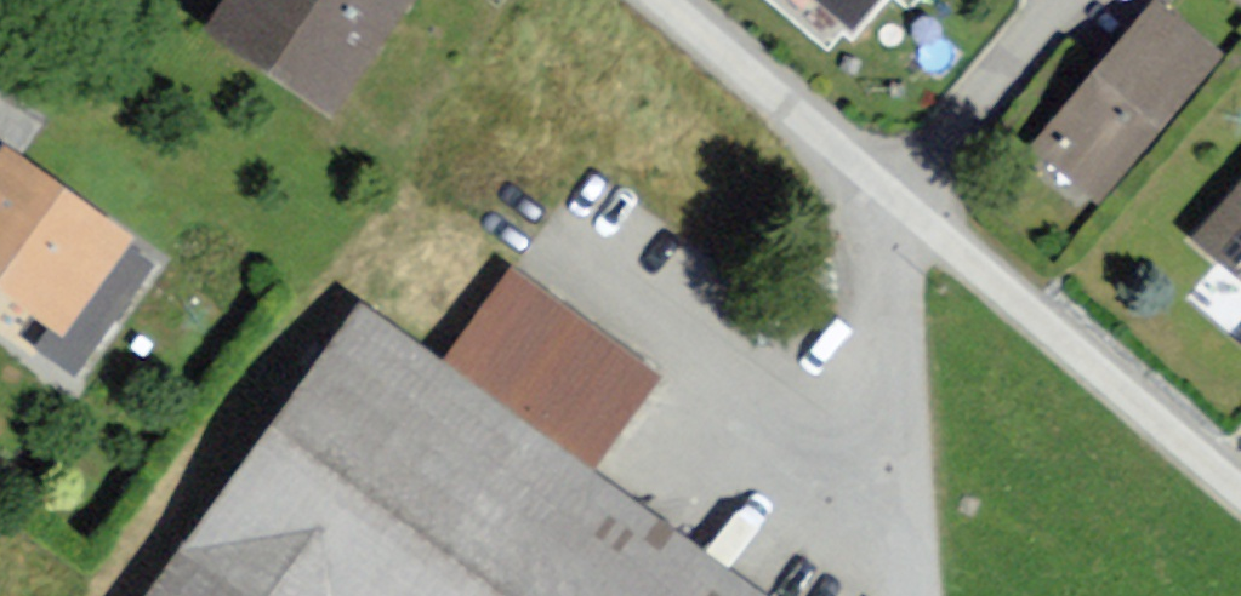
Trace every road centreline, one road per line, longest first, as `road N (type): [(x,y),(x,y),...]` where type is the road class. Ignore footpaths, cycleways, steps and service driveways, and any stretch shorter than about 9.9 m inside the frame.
road 1 (residential): [(1240,503),(893,202)]
road 2 (residential): [(893,202),(655,0)]
road 3 (residential): [(1062,0),(893,202)]

